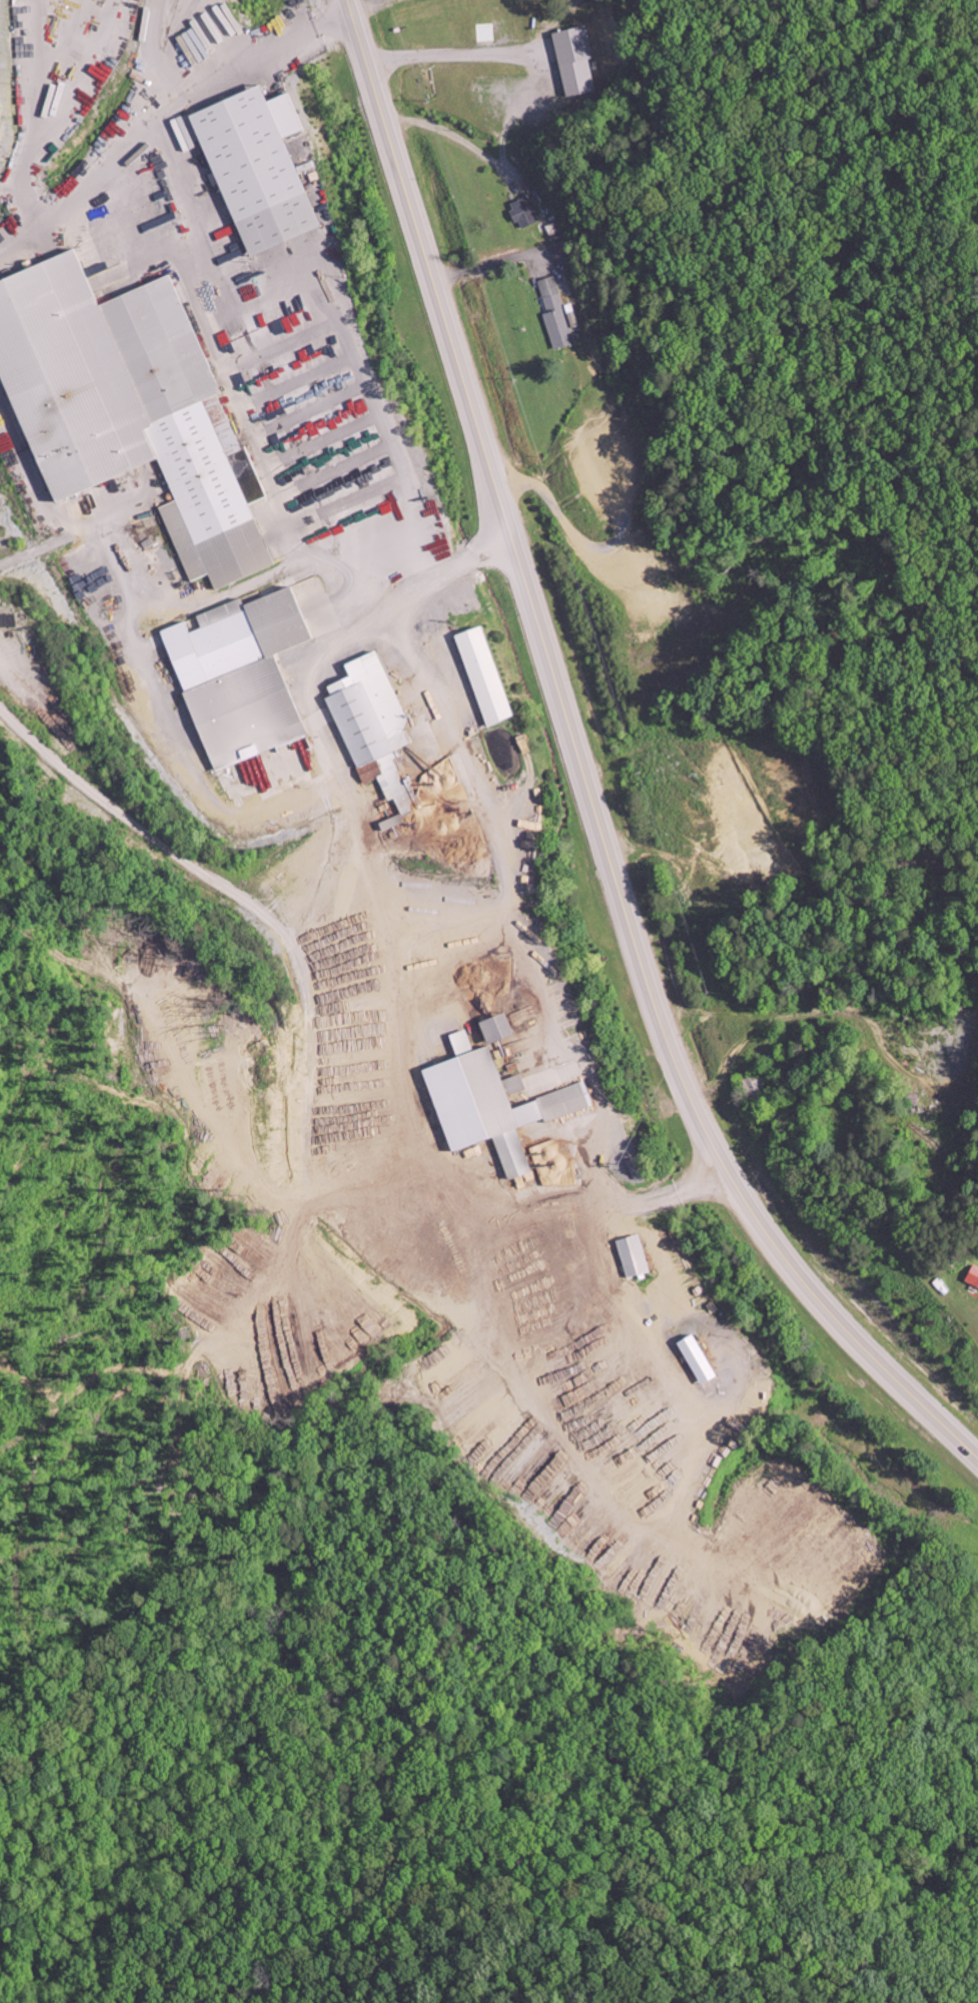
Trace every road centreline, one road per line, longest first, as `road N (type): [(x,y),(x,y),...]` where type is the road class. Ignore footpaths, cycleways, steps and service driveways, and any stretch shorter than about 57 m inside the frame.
road 1 (trunk): [(977,1459),(813,1294),(742,1197),(687,1092),(347,0)]
road 2 (residential): [(0,258),(159,113),(290,22),(354,22)]

